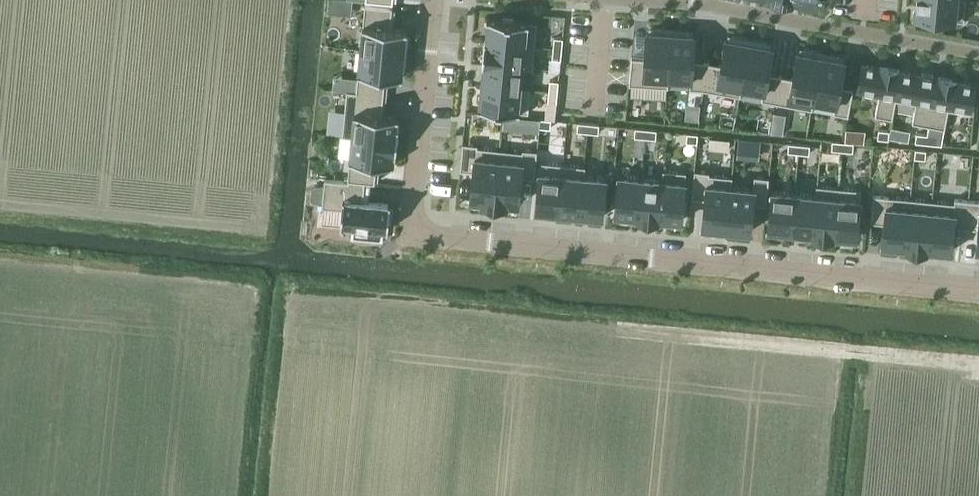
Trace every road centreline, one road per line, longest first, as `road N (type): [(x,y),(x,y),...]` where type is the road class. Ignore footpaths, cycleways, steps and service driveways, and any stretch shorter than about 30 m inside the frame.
road 1 (residential): [(433,0),(410,234),(978,290)]
road 2 (track): [(978,365),(622,330)]
road 3 (residential): [(664,0),(978,55)]

